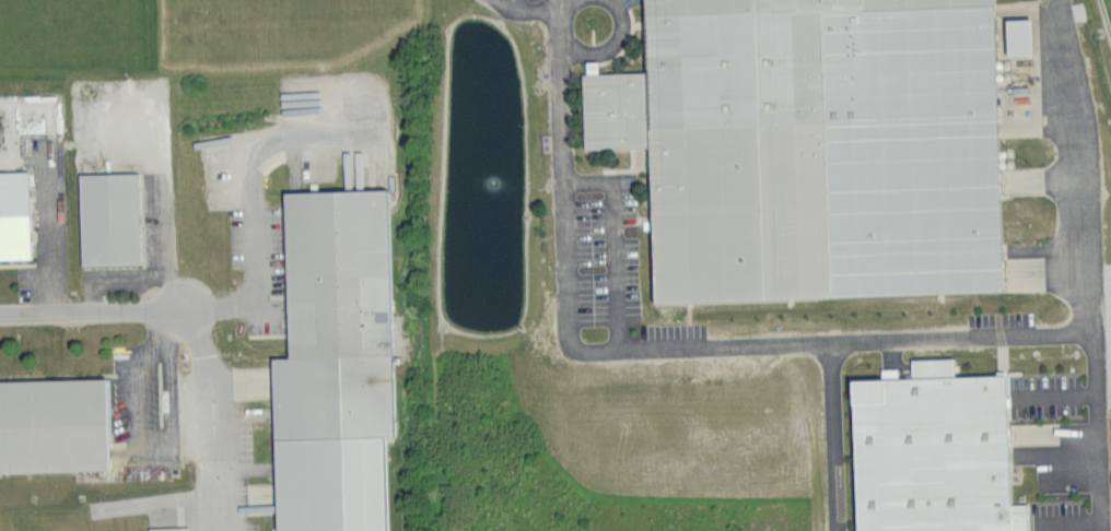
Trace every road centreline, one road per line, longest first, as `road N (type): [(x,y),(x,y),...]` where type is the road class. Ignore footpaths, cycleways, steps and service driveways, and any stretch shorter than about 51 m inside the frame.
road 1 (residential): [(167,308),(0,314)]

